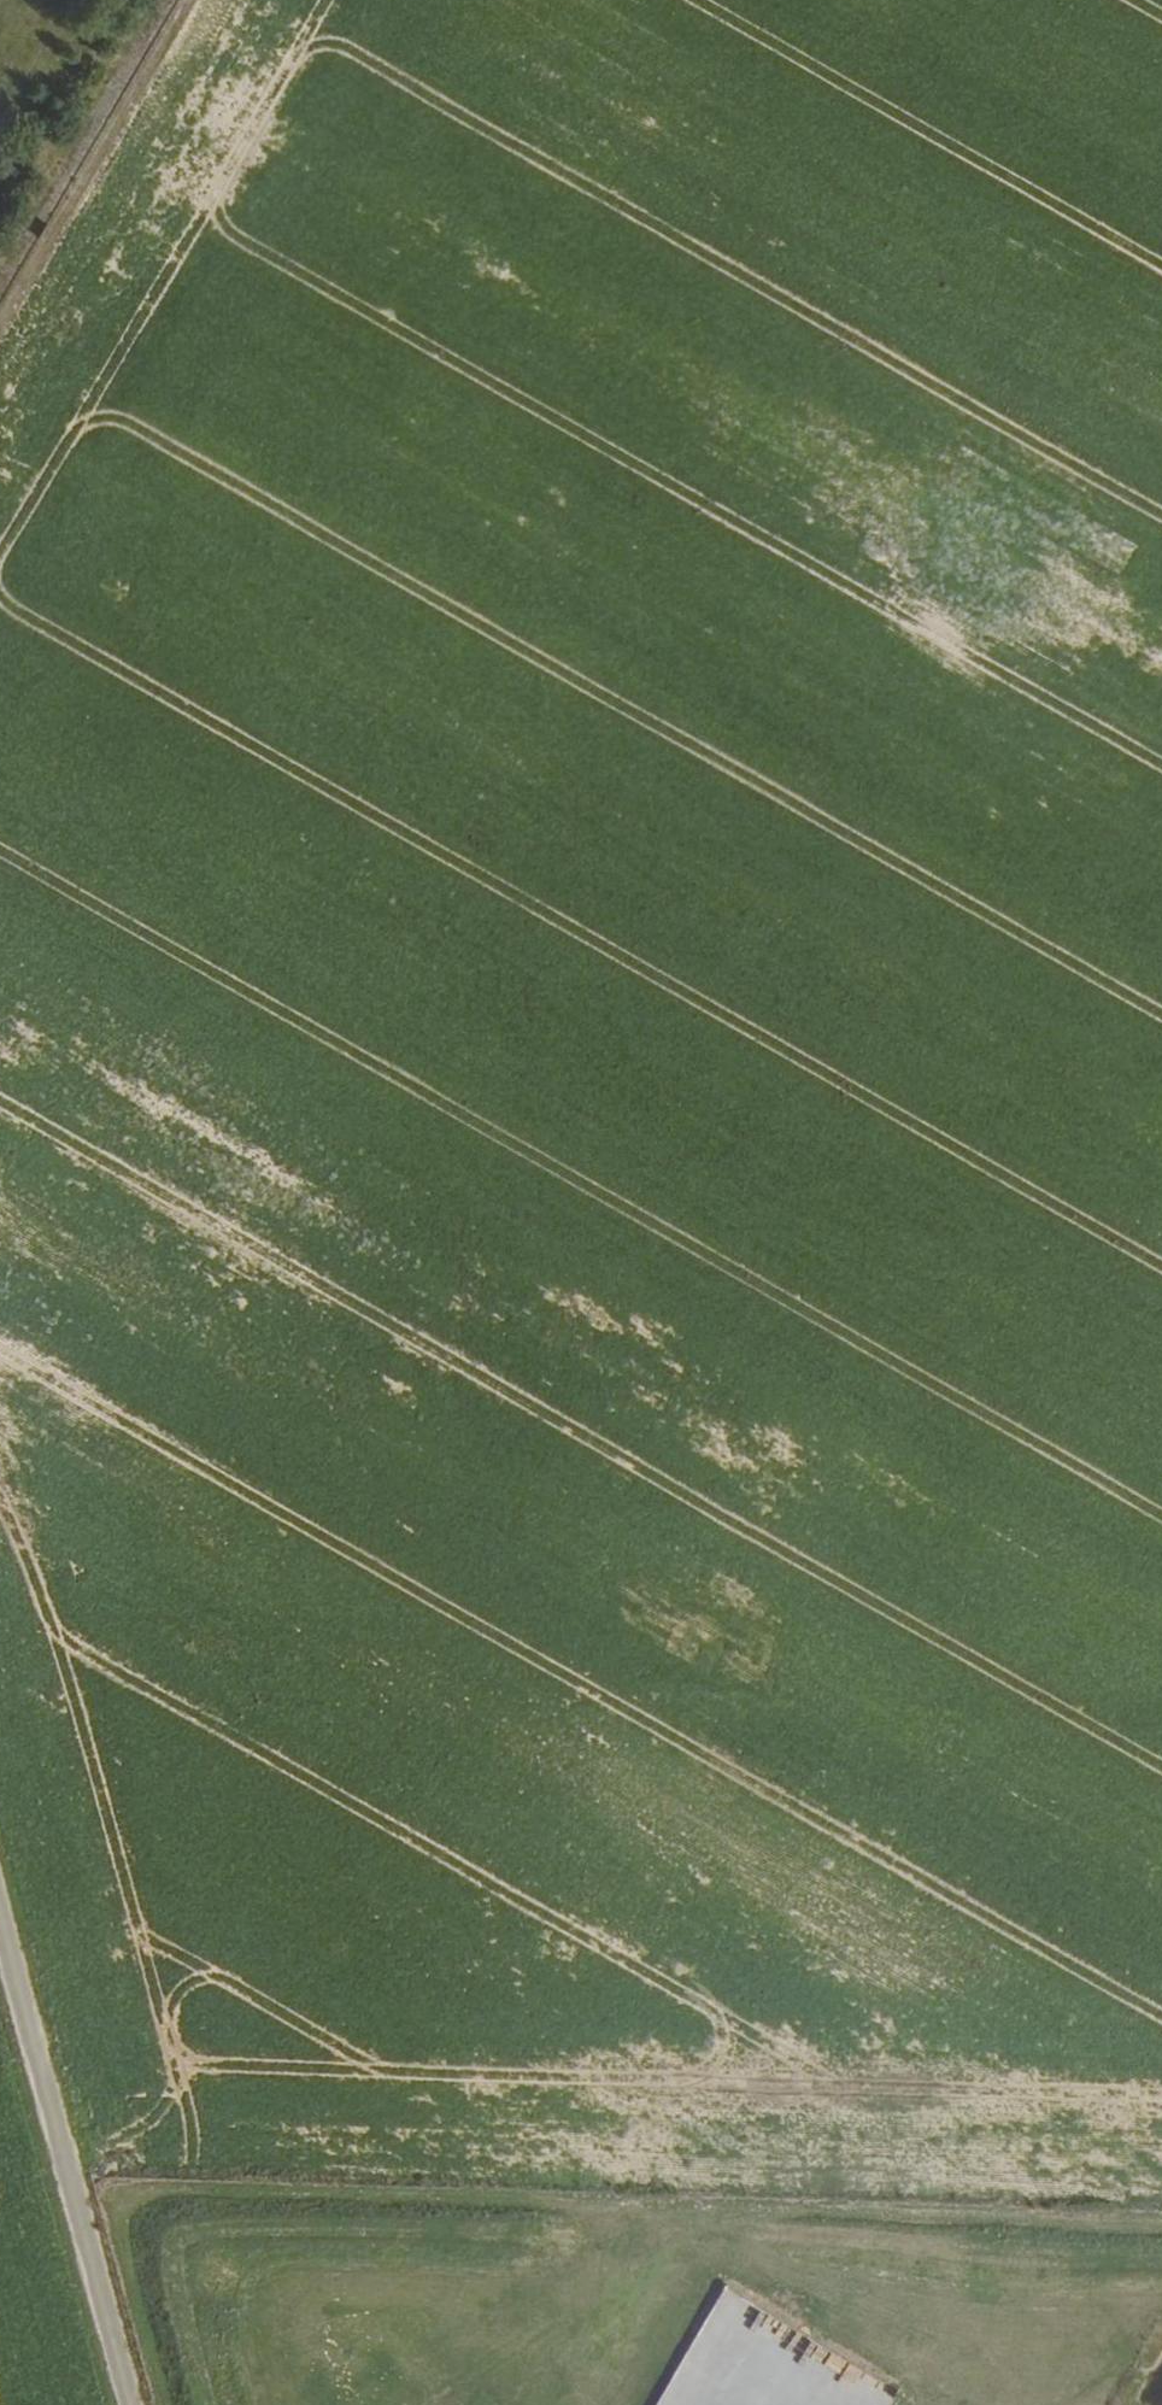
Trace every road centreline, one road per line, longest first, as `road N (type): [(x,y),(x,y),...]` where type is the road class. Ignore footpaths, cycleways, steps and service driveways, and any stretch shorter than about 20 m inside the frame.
road 1 (unclassified): [(0,1923),(130,2404)]

